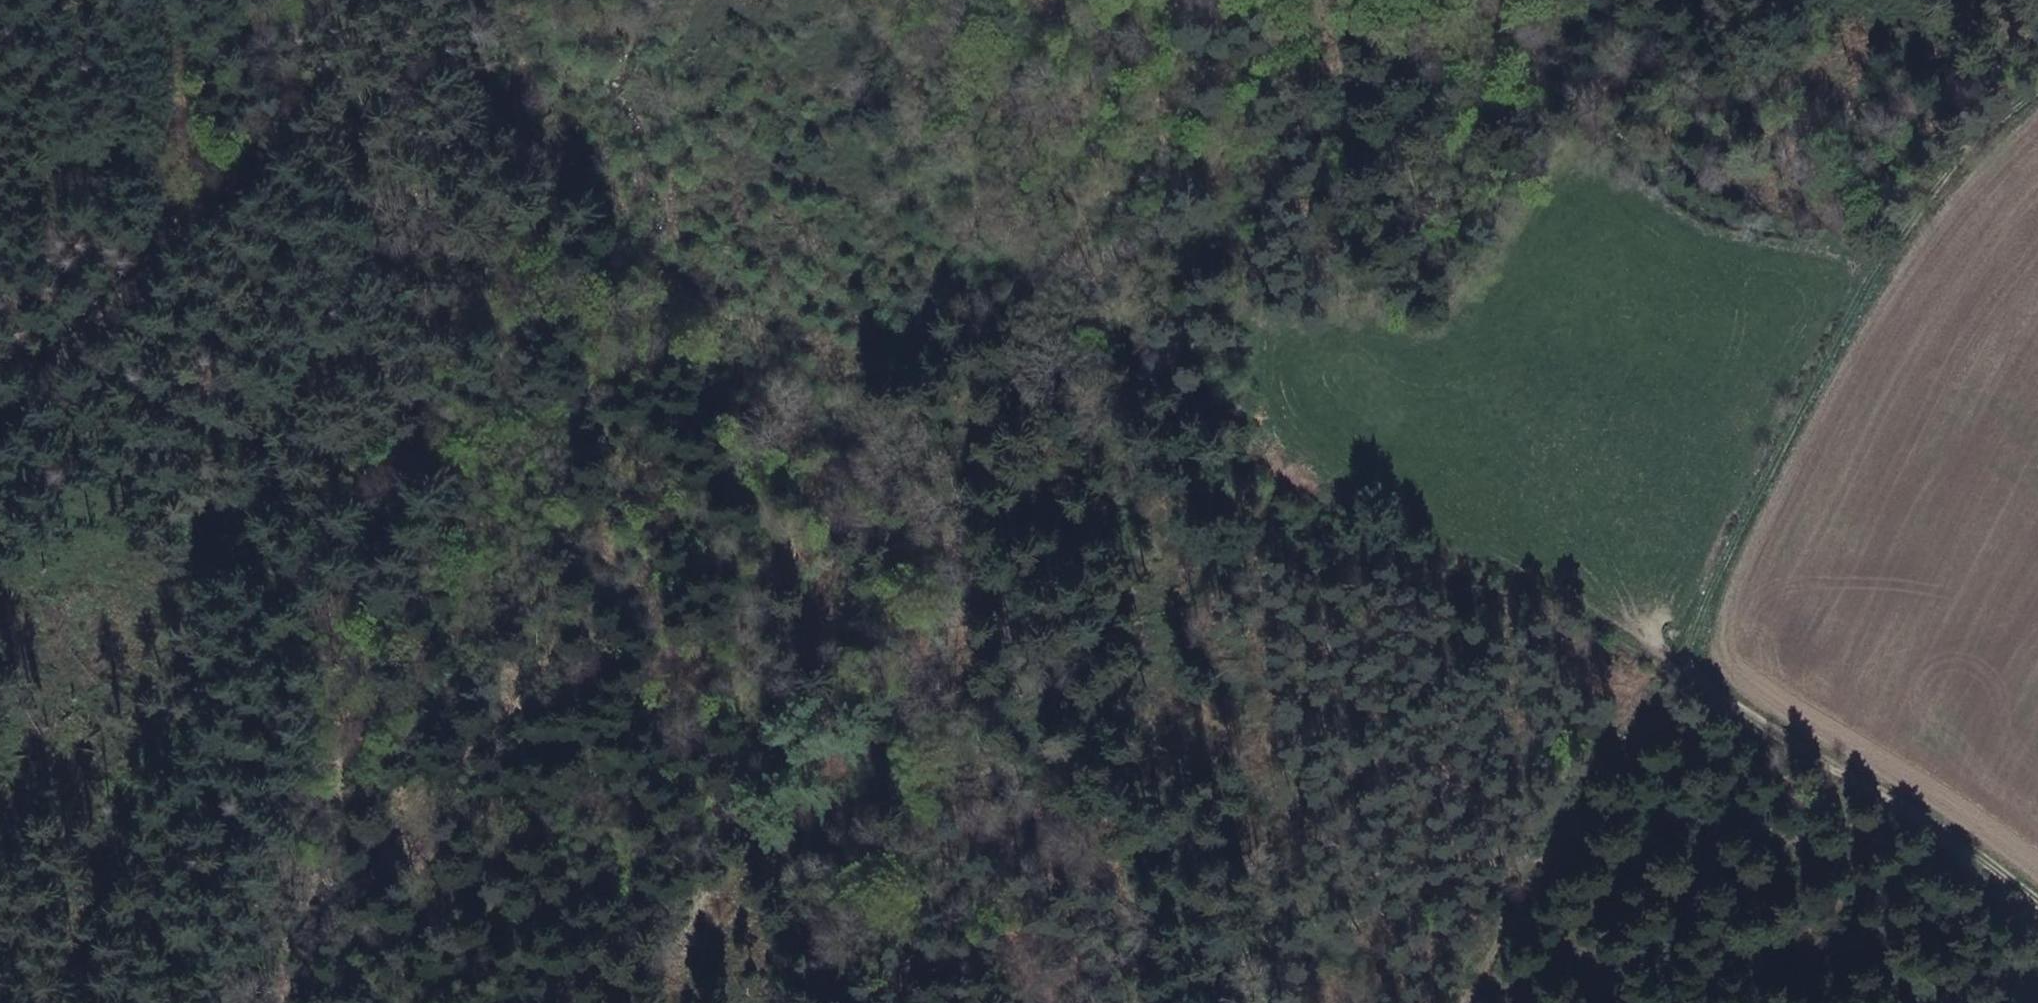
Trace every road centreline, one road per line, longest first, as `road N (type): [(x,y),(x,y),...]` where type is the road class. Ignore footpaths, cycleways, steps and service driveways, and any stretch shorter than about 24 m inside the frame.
road 1 (track): [(2037,903),(1893,788),(1705,689),(1696,654),(1765,491),(1880,264),(1987,118),(2037,81)]
road 2 (track): [(0,398),(112,279),(152,0)]

